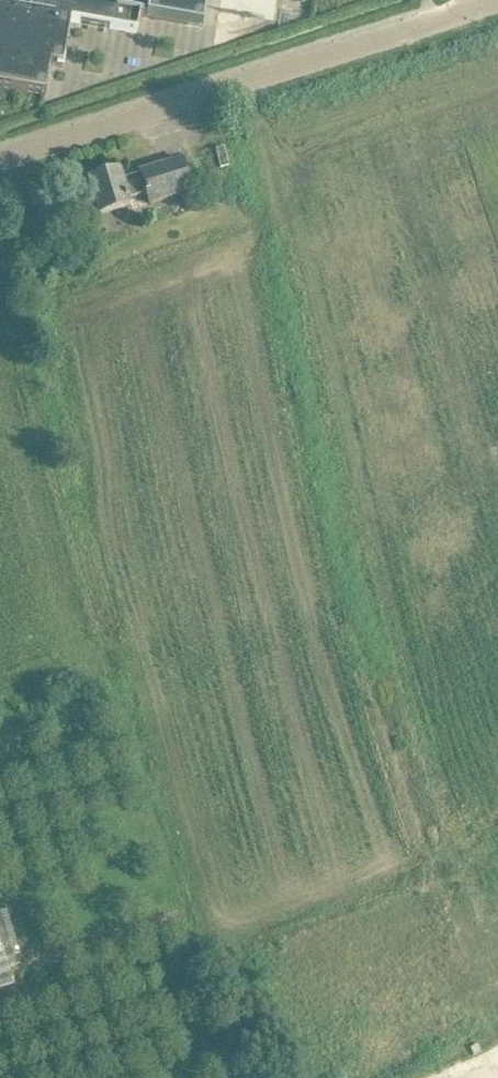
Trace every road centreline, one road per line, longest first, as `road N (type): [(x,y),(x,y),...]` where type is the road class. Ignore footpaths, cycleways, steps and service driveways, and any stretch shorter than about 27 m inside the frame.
road 1 (unclassified): [(0,162),(497,5)]

